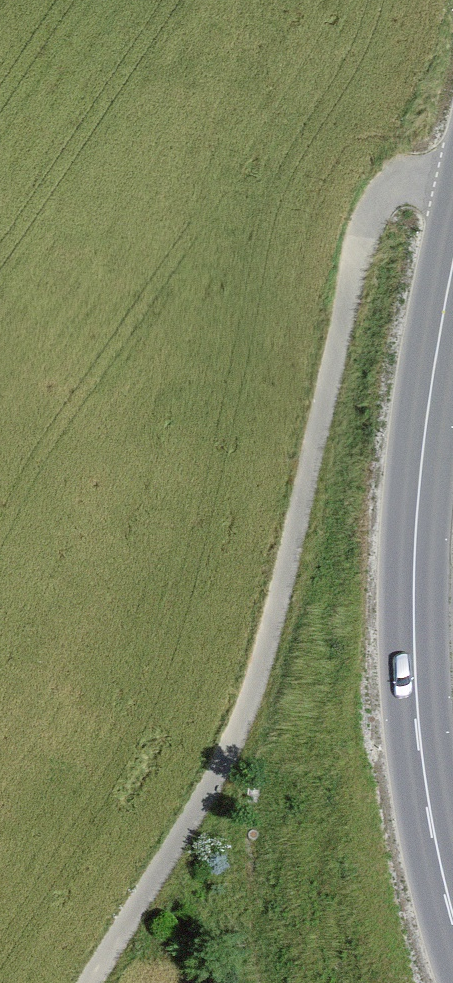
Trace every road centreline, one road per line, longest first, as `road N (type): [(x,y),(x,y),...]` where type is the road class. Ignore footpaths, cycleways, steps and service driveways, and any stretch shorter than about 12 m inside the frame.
road 1 (unclassified): [(96,982),(218,789),(255,695),(380,210),(400,188),(452,174)]
road 2 (tertiary): [(452,909),(421,735),(413,588),(429,402),(452,270)]

